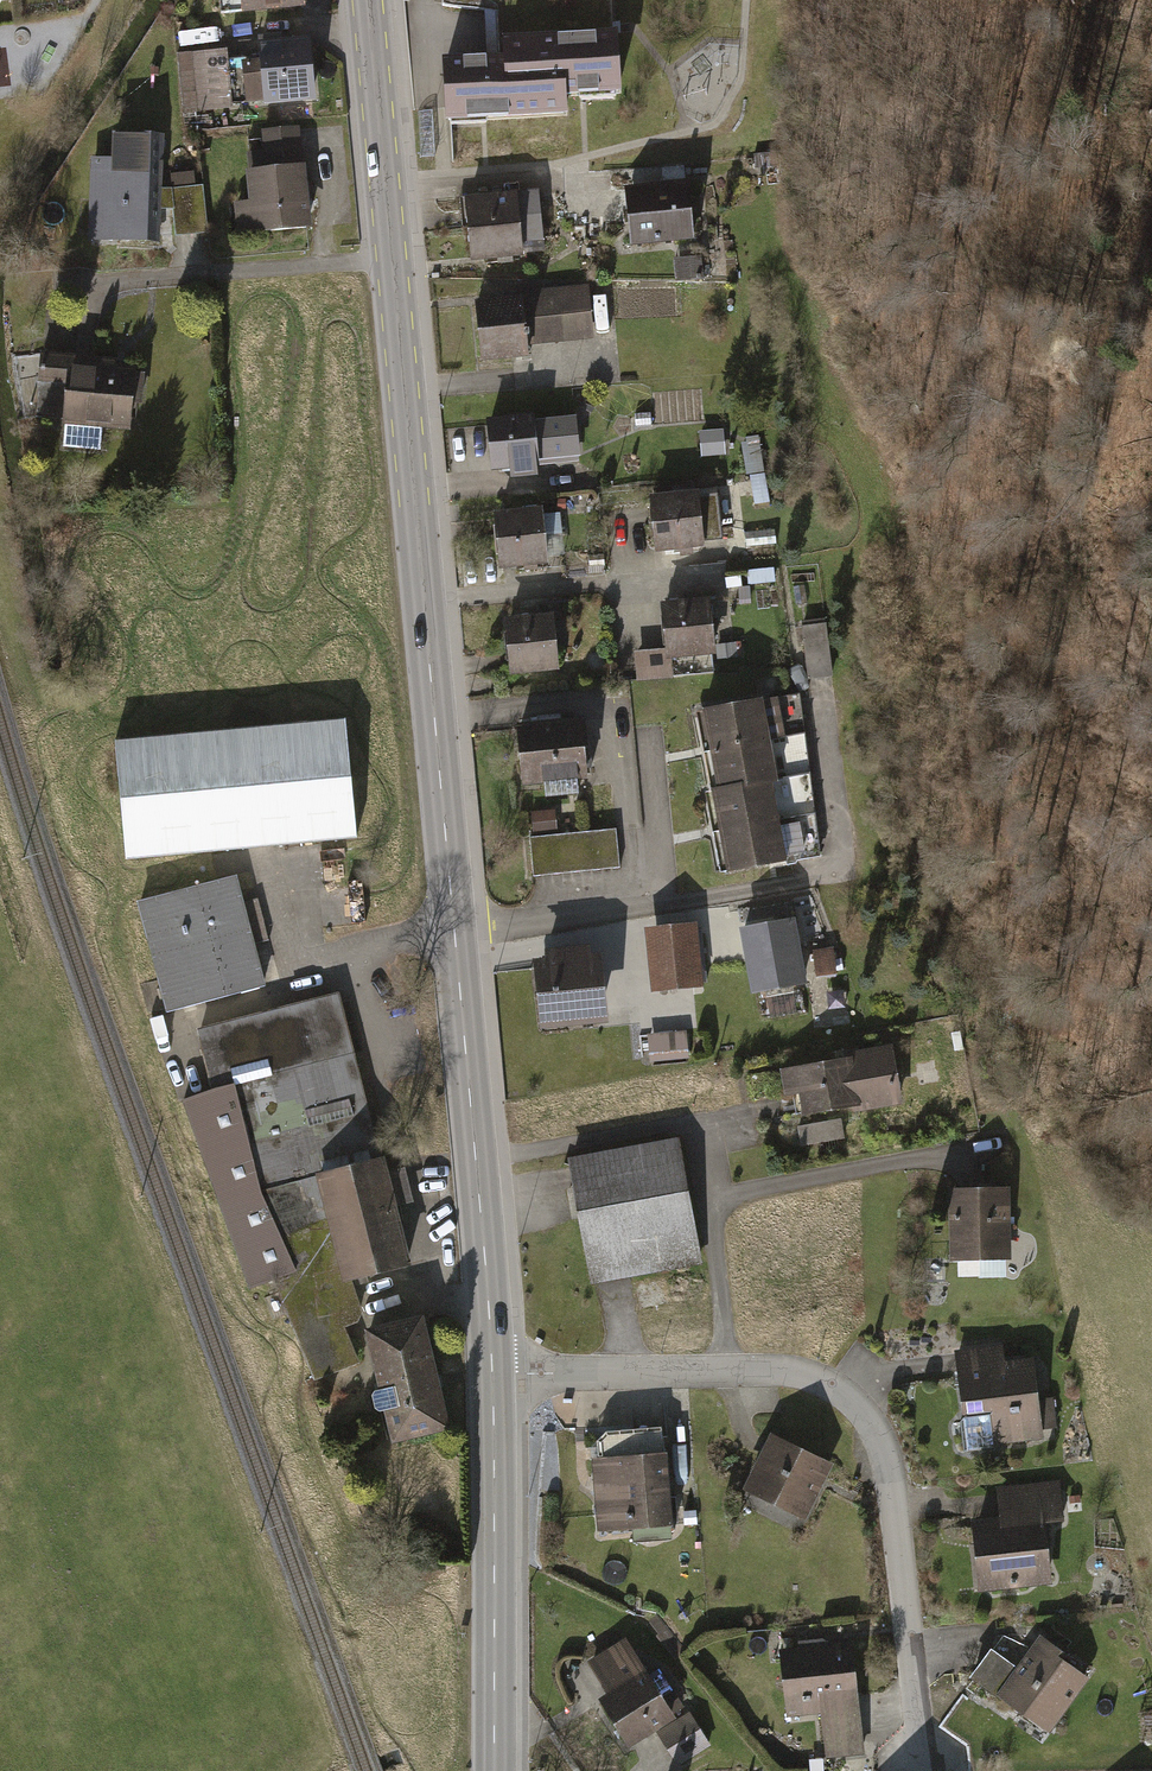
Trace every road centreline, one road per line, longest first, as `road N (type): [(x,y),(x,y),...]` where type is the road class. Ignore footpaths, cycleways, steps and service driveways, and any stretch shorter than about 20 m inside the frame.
road 1 (primary): [(494,1377),(367,0)]
road 2 (residential): [(494,1377),(803,1374),(861,1405),(889,1456),(925,1770)]
road 3 (primary): [(494,1770),(494,1377)]
road 4 (track): [(0,847),(37,962)]

